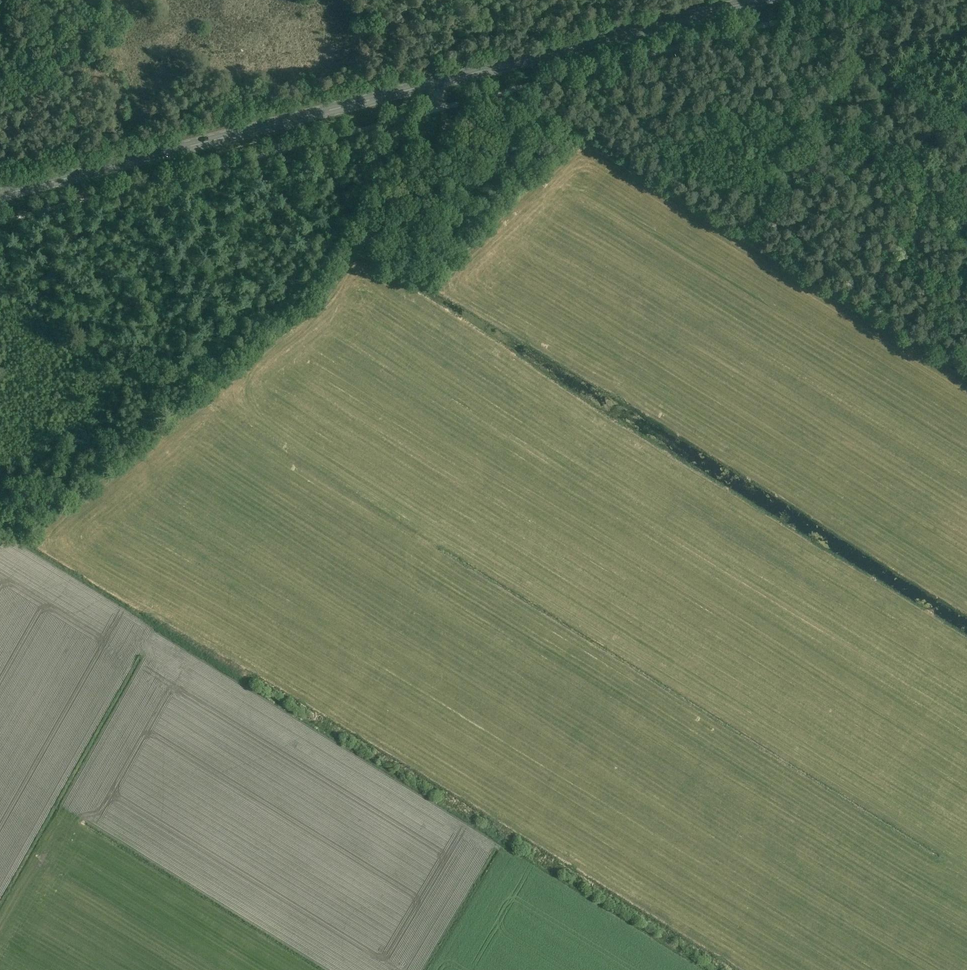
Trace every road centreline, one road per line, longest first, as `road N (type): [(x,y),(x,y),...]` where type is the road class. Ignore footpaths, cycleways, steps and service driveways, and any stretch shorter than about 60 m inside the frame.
road 1 (primary): [(0,195),(758,0)]
road 2 (track): [(435,83),(447,120),(443,141),(359,235)]

